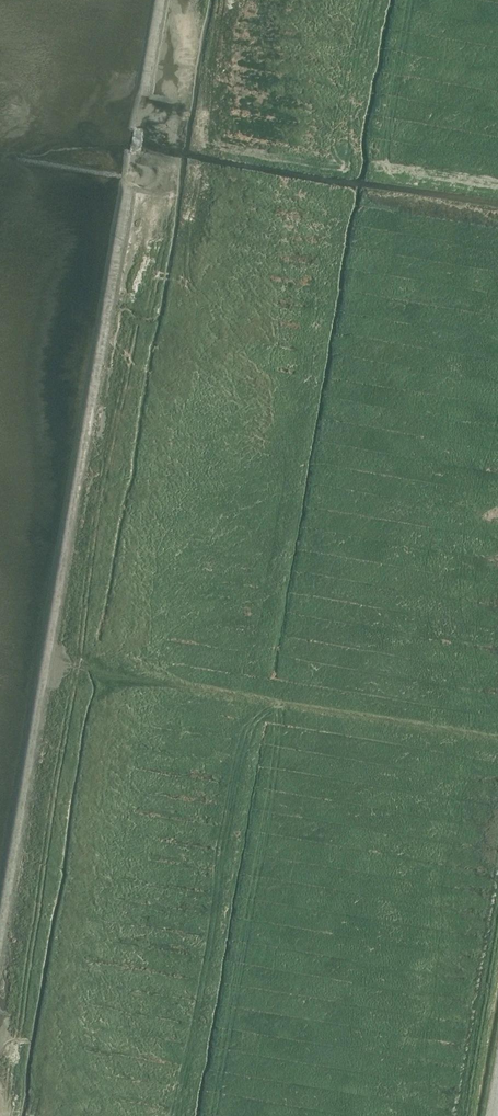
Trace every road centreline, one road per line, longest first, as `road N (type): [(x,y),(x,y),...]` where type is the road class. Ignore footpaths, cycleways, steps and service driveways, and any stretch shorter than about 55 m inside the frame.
road 1 (track): [(497,738),(46,666)]

